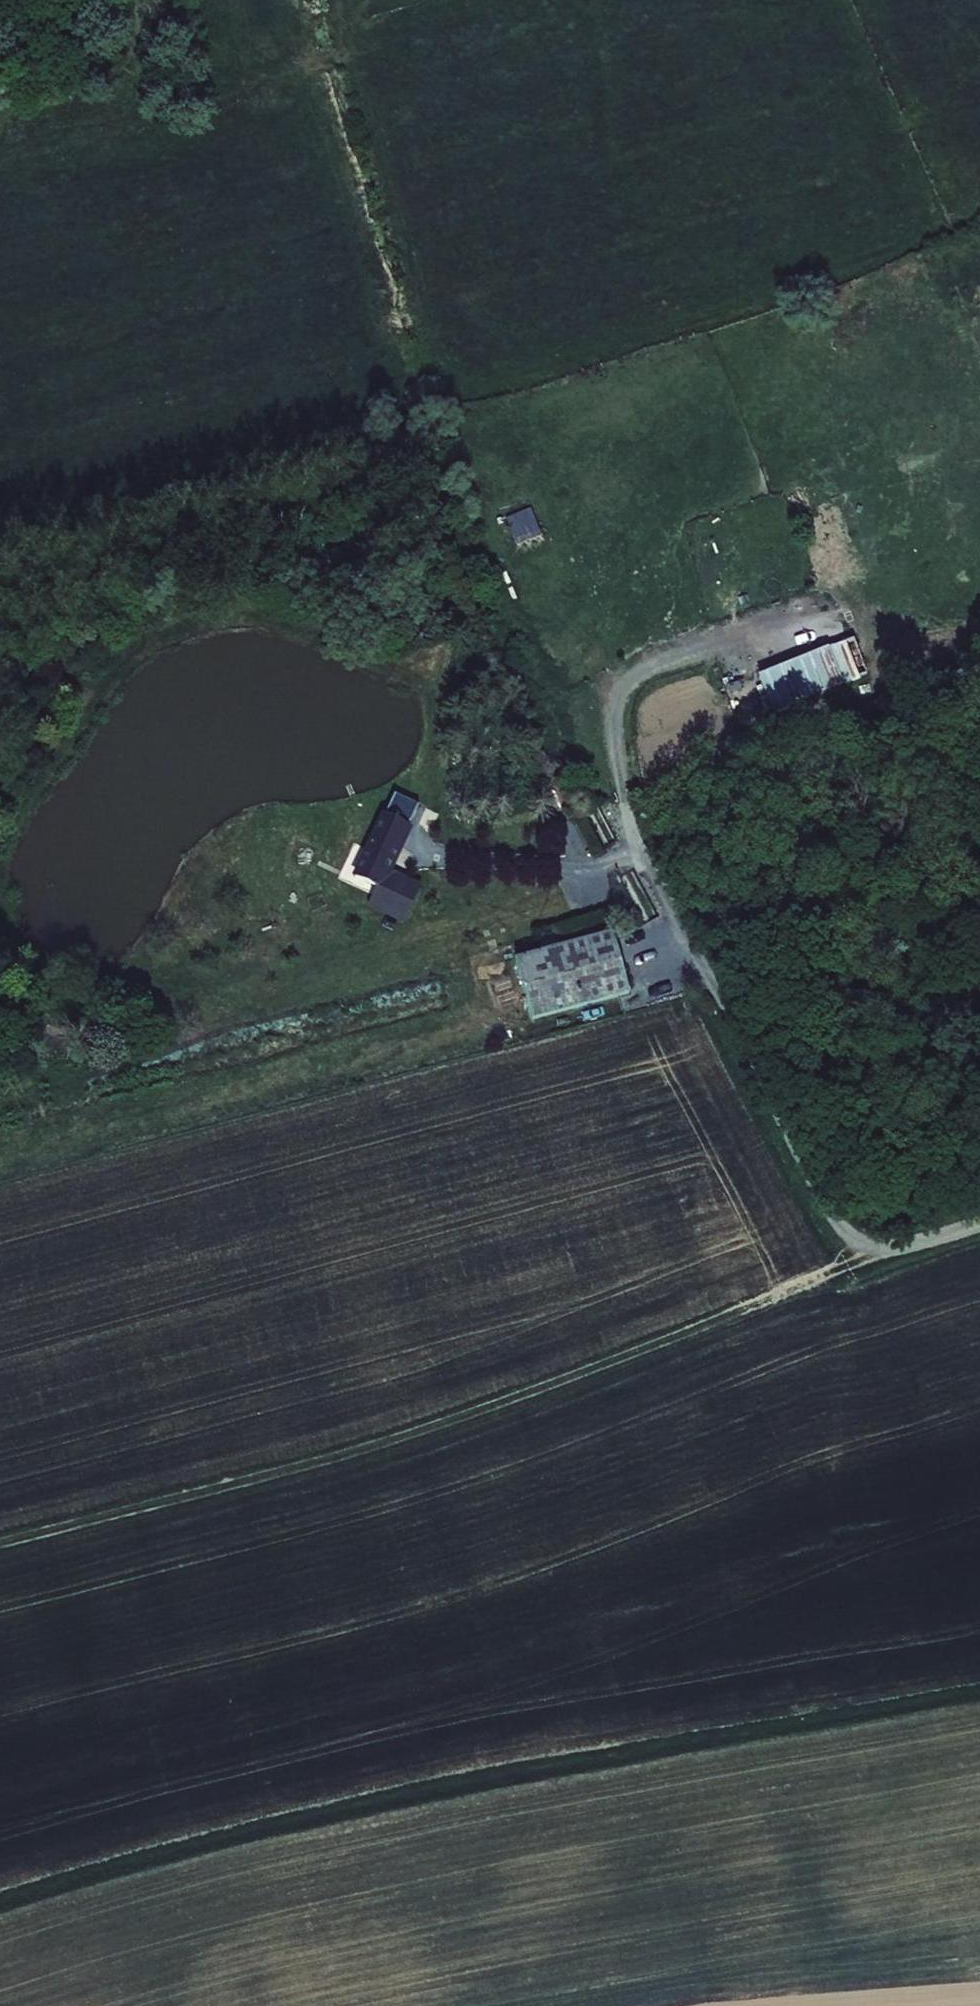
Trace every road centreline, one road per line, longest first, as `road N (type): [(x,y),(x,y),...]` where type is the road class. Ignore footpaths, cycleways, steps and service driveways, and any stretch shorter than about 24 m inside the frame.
road 1 (track): [(0,1543),(250,1479),(446,1417),(888,1244)]
road 2 (track): [(979,1222),(921,1242),(868,1237),(817,1179),(651,853),(618,779),(607,710),(623,680),(712,648)]

